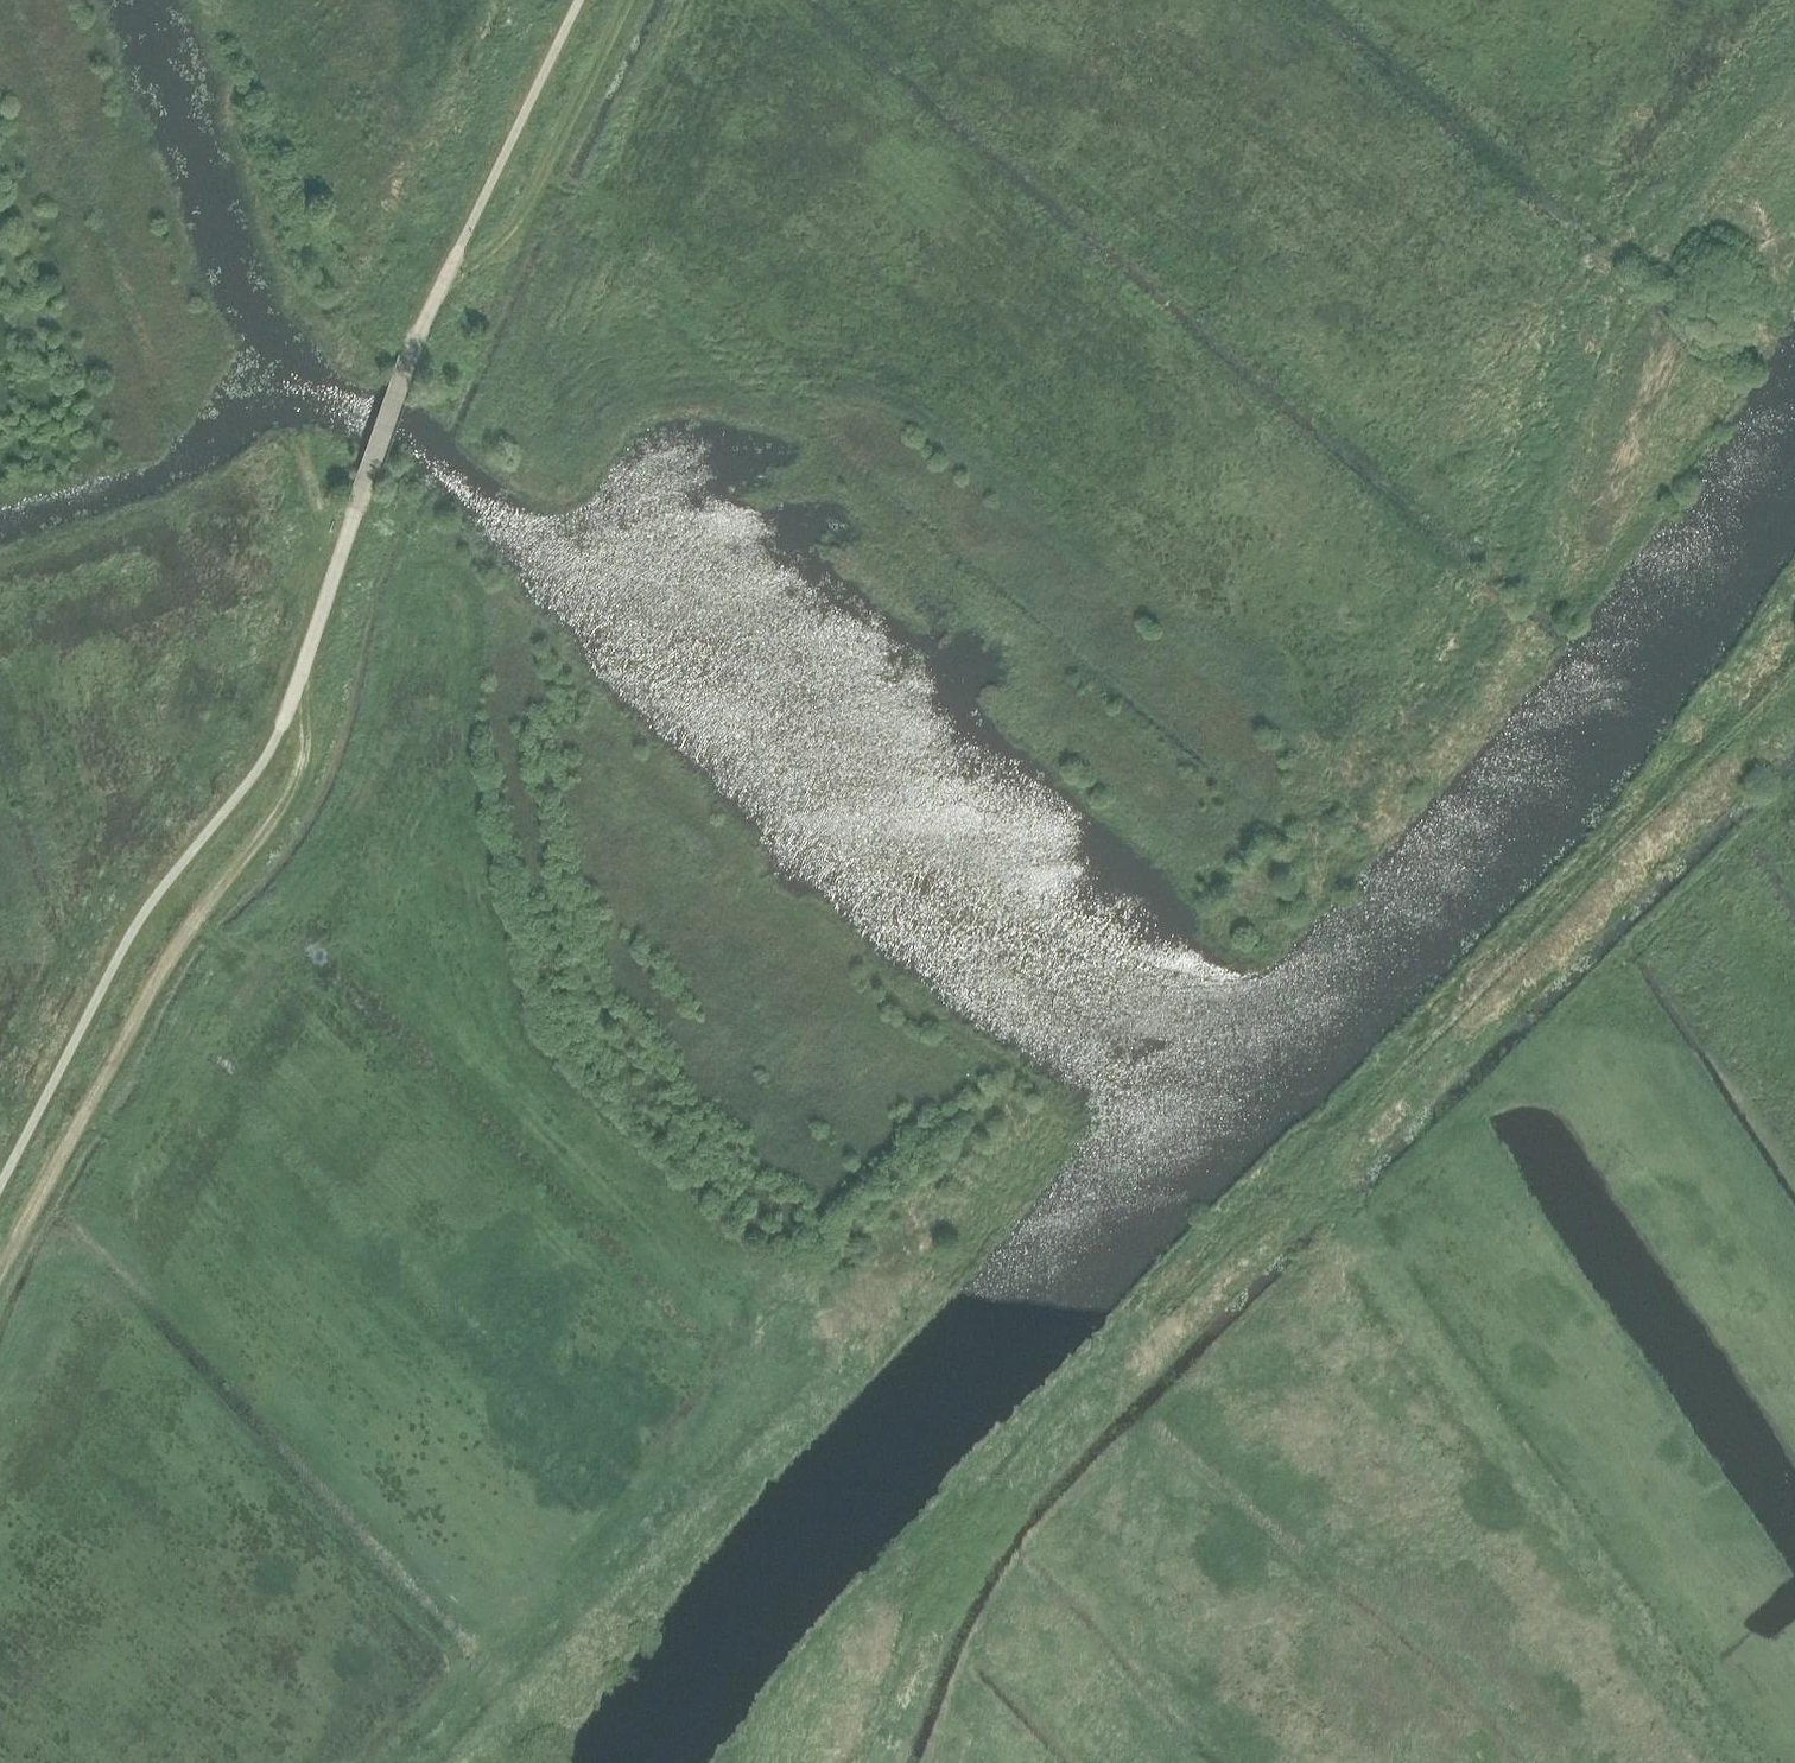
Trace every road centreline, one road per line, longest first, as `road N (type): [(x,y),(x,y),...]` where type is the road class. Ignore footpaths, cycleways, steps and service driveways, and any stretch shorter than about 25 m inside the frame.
road 1 (track): [(0,1279),(167,967),(281,810),(299,762),(299,682)]
road 2 (track): [(447,274),(484,259),(517,225),(629,0)]

